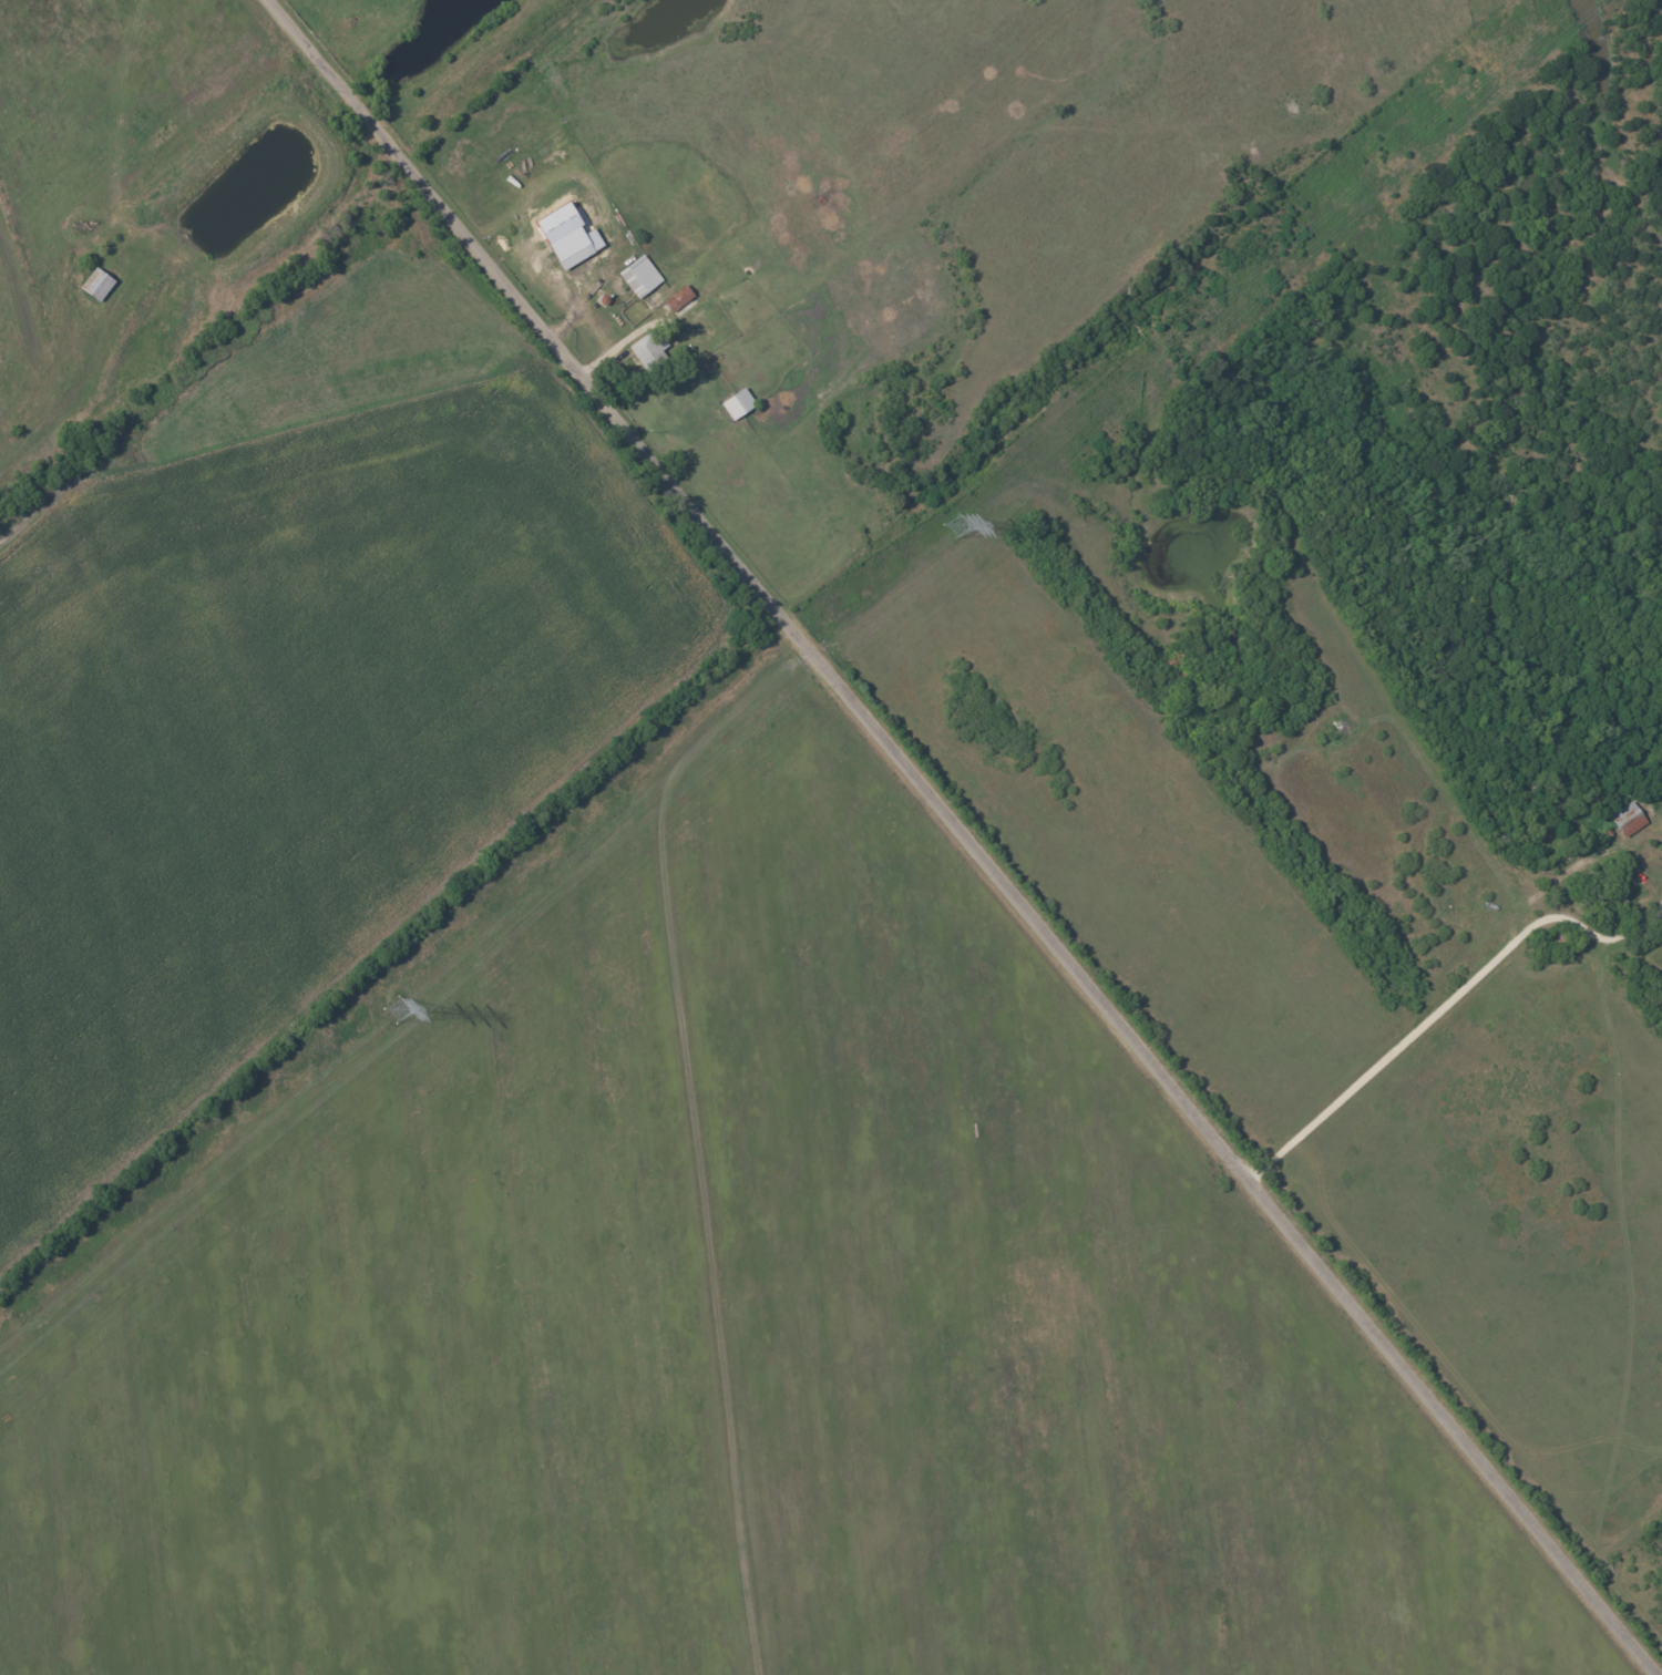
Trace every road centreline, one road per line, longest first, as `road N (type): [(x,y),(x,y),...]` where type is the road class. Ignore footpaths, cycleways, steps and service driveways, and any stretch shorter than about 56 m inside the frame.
road 1 (tertiary): [(1655,1674),(268,0)]
road 2 (residential): [(1245,1176),(1531,925)]

